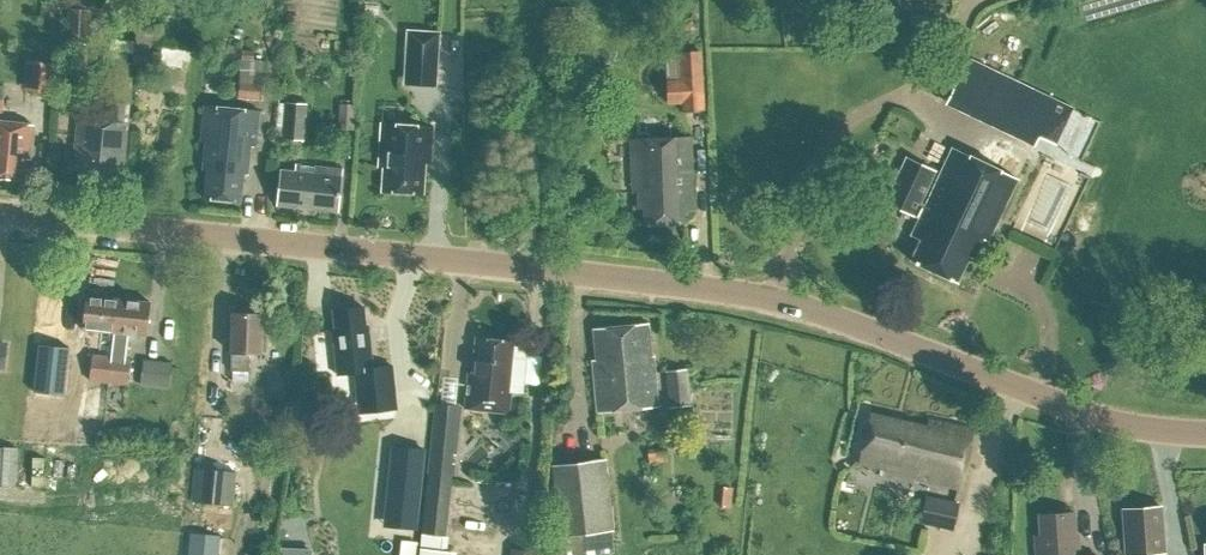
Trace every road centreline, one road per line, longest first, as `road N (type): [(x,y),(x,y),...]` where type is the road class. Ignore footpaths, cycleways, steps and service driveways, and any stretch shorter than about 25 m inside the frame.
road 1 (unclassified): [(0,213),(705,286),(808,307),(1113,421),(1205,433)]

